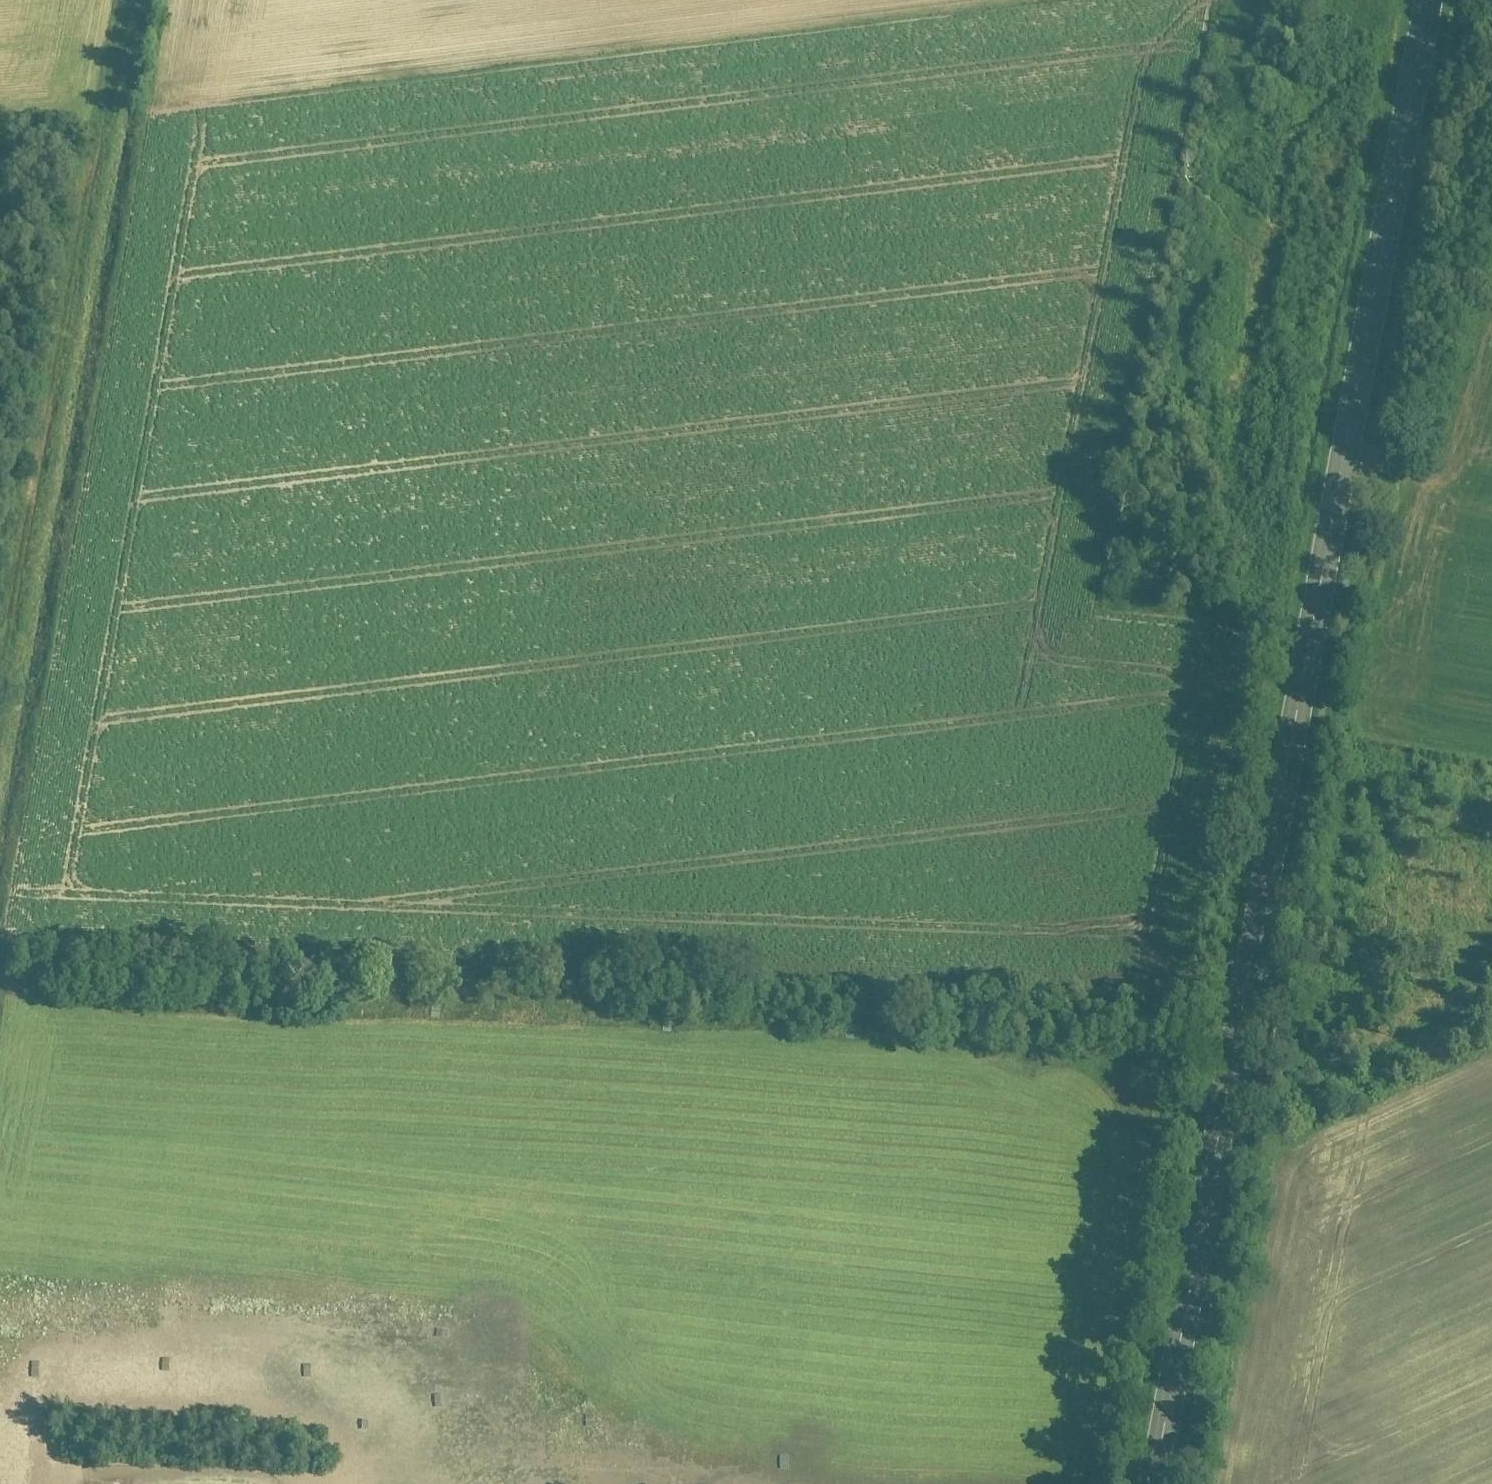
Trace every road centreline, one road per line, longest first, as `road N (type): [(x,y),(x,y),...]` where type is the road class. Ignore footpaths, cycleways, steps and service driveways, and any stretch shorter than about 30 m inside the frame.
road 1 (primary): [(1150,1483),(1427,0)]

